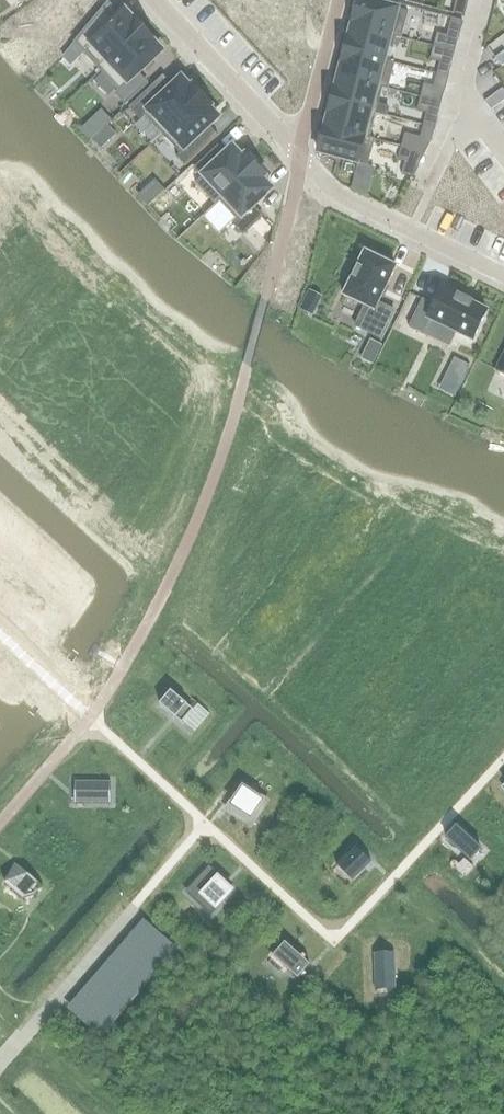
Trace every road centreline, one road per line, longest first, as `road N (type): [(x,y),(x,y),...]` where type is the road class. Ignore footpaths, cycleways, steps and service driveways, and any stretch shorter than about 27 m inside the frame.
road 1 (residential): [(157,0),(326,185),(503,275)]
road 2 (residential): [(205,823),(333,942),(503,757)]
road 3 (residential): [(0,1060),(205,823)]
road 4 (residential): [(205,823),(90,717)]

